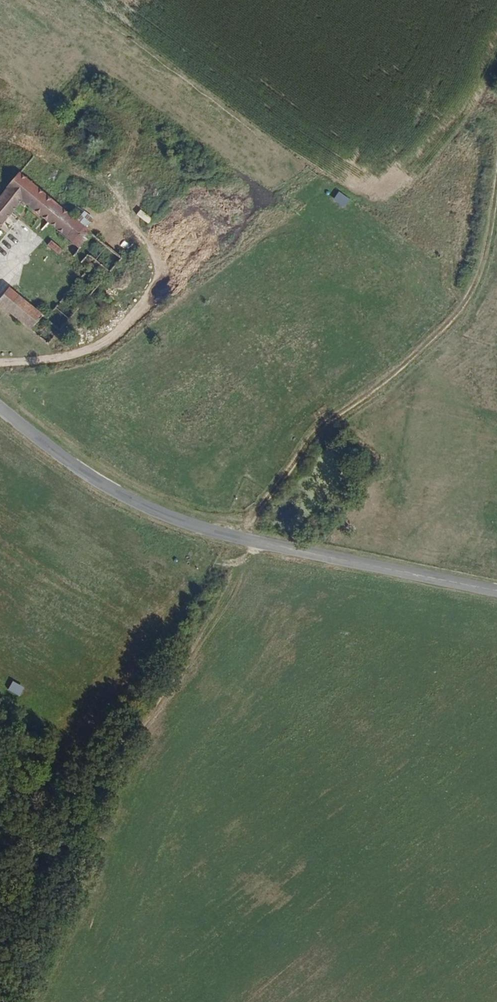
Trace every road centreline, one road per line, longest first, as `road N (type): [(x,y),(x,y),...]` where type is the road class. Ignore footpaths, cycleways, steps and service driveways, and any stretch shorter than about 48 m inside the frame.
road 1 (unclassified): [(0,409),(83,472),(184,522),(496,591)]
road 2 (track): [(246,539),(254,515),(317,433),(424,347),(466,301),(487,251),(496,194)]
road 3 (track): [(0,883),(192,651),(257,541)]
road 4 (track): [(0,138),(24,143),(108,190),(161,274),(149,299),(107,341),(77,354),(0,364)]

